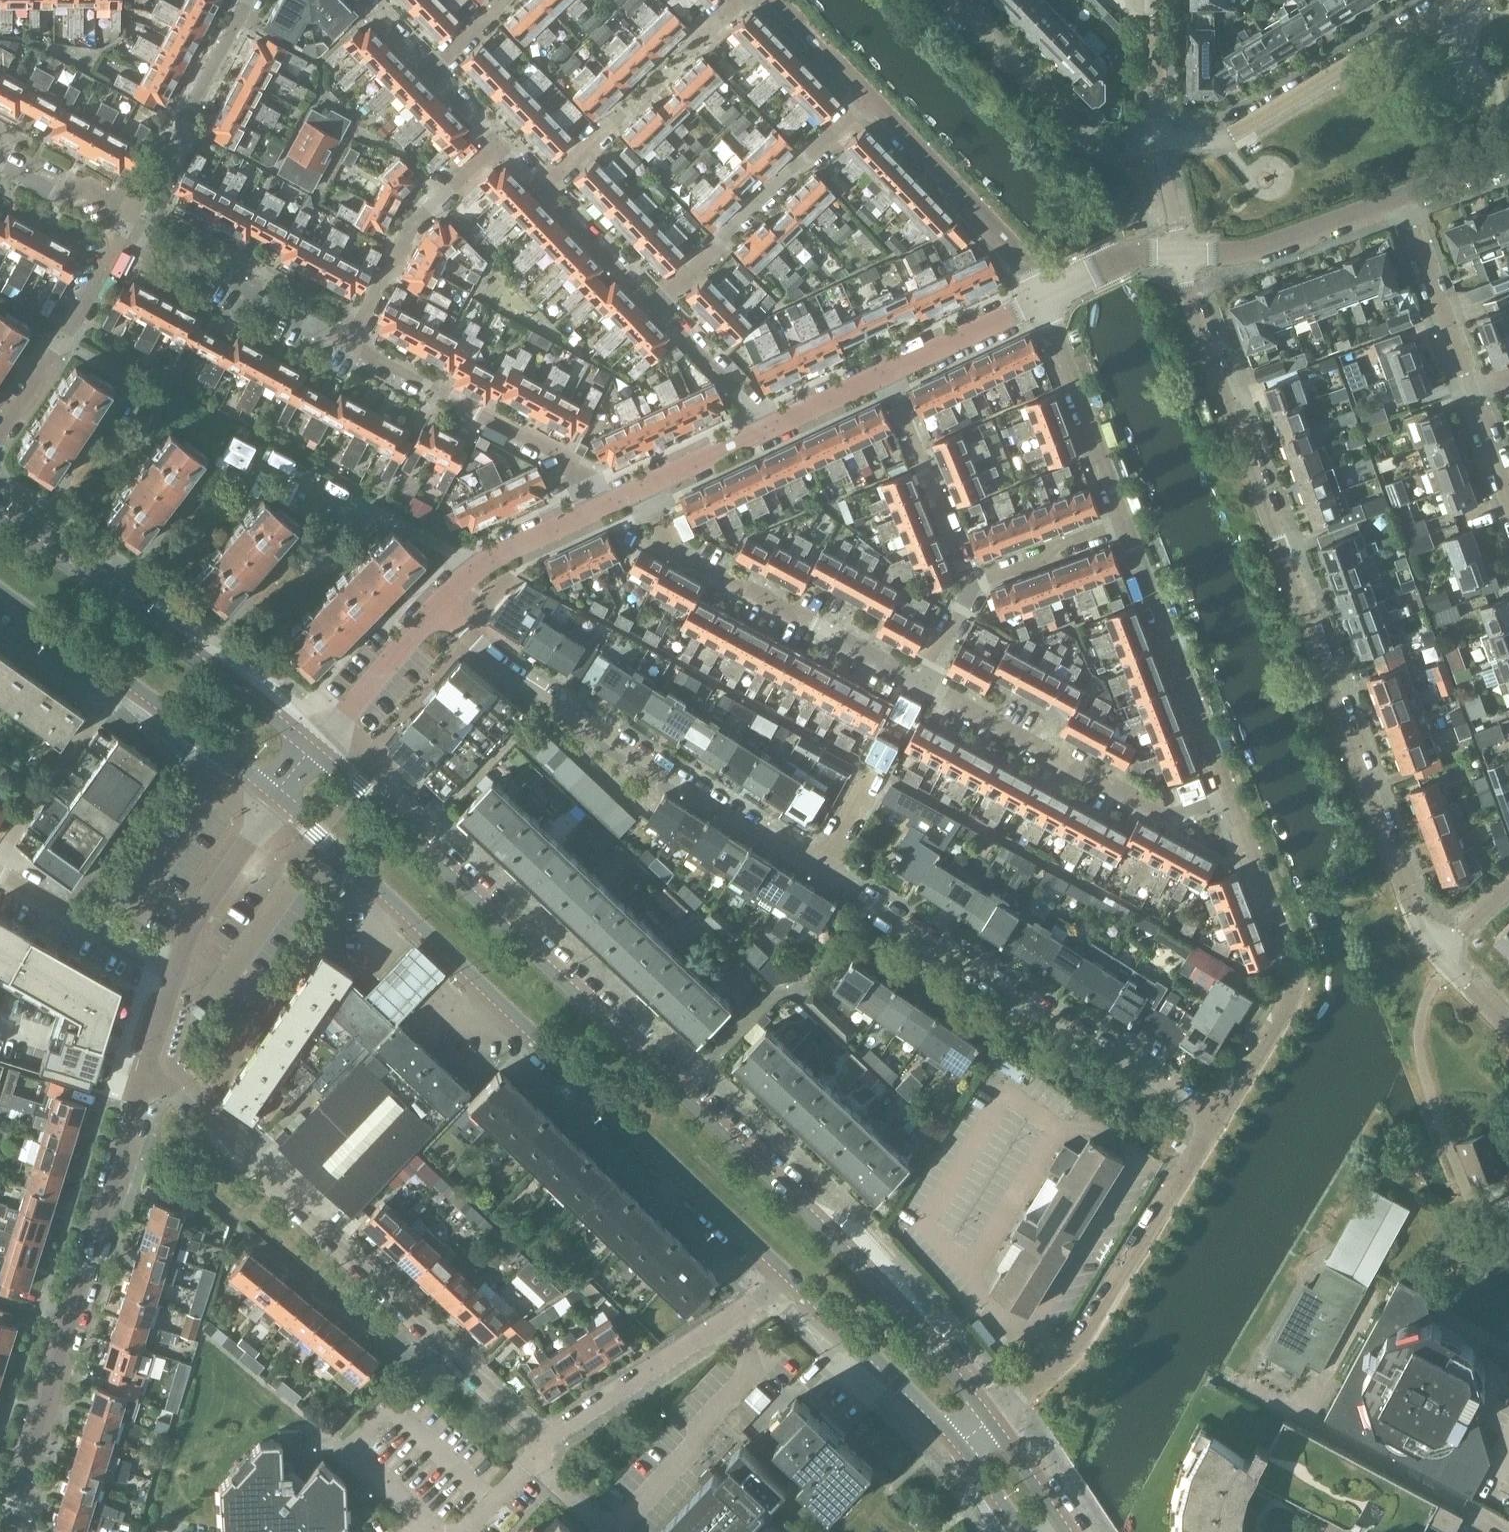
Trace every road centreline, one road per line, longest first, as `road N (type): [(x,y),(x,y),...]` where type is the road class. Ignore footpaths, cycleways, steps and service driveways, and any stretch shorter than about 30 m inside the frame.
road 1 (tertiary): [(988,1417),(849,1253),(311,748)]
road 2 (residential): [(1436,953),(1366,793),(1187,290),(1184,256)]
road 3 (tertiary): [(275,793),(791,1278)]
road 4 (residential): [(540,1434),(149,1067)]
road 5 (residential): [(6,1531),(149,1067)]
road 6 (residential): [(821,869),(1218,1117)]
road 7 (residential): [(438,609),(517,677),(821,869)]
road 8 (tertiary): [(311,748),(202,658),(0,515)]
road 9 (residential): [(988,1417),(1067,1360),(1218,1117)]
road 10 (residential): [(924,685),(676,547),(635,485)]
road 11 (residential): [(1218,1117),(1288,1006),(1295,972),(1231,795)]
road 12 (residential): [(1231,795),(1166,817),(924,685)]
road 13 (tertiary): [(0,591),(275,793)]
road 14 (residential): [(1508,492),(1398,196)]
road 15 (residential): [(1180,139),(1231,135),(1456,0)]
road 16 (residential): [(609,499),(555,448),(351,347)]
road 17 (residential): [(657,301),(875,96)]
road 18 (residential): [(791,1278),(540,1434)]
road 19 (residential): [(1231,795),(1125,524)]
road 20 (residential): [(1156,141),(1118,153),(1087,144),(947,0)]
road 21 (residential): [(236,441),(478,567)]
road 22 (residential): [(545,184),(737,0)]
road 23 (residential): [(1042,301),(993,220),(875,96)]
road 24 (residential): [(351,347),(413,224),(497,137)]
road 25 (residential): [(351,347),(136,233),(132,222)]
road 26 (residential): [(132,222),(246,0)]
road 27 (residential): [(1125,524),(1042,301)]
road 28 (tertiary): [(791,1278),(957,1441)]
road 29 (residential): [(970,580),(888,368)]
road 30 (residential): [(1184,256),(1252,251),(1398,196)]
road 31 (residential): [(177,969),(188,932),(275,793)]
road 32 (residential): [(177,969),(0,875)]
road 33 (residential): [(311,748),(438,609)]
road 34 (residential): [(888,368),(1042,301)]
road 35 (residential): [(770,421),(657,301)]
road 36 (residential): [(970,580),(1125,524)]
road 37 (residential): [(657,301),(545,184)]
road 38 (residential): [(132,222),(124,206),(78,181),(41,188),(0,164)]
road 39 (residential): [(1042,301),(1122,261),(1184,256)]
road 40 (residential): [(635,485),(770,421)]
road 41 (residential): [(478,567),(609,499)]
road 42 (residential): [(1156,141),(1155,0)]
road 43 (residential): [(62,342),(132,222)]
road 44 (tertiary): [(1067,1531),(988,1417)]
road 45 (residential): [(875,96),(782,0)]
road 46 (residential): [(770,421),(888,368)]
road 47 (residential): [(461,1531),(536,1458),(540,1434)]

